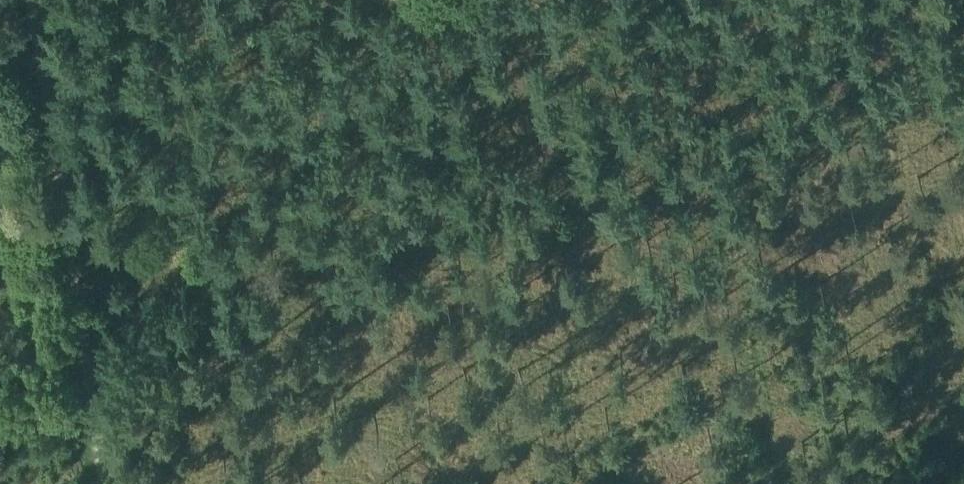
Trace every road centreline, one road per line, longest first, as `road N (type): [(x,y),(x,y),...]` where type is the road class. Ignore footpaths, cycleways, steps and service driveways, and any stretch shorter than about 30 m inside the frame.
road 1 (track): [(774,483),(731,198),(740,155),(775,134),(963,117)]
road 2 (track): [(106,483),(32,0)]

